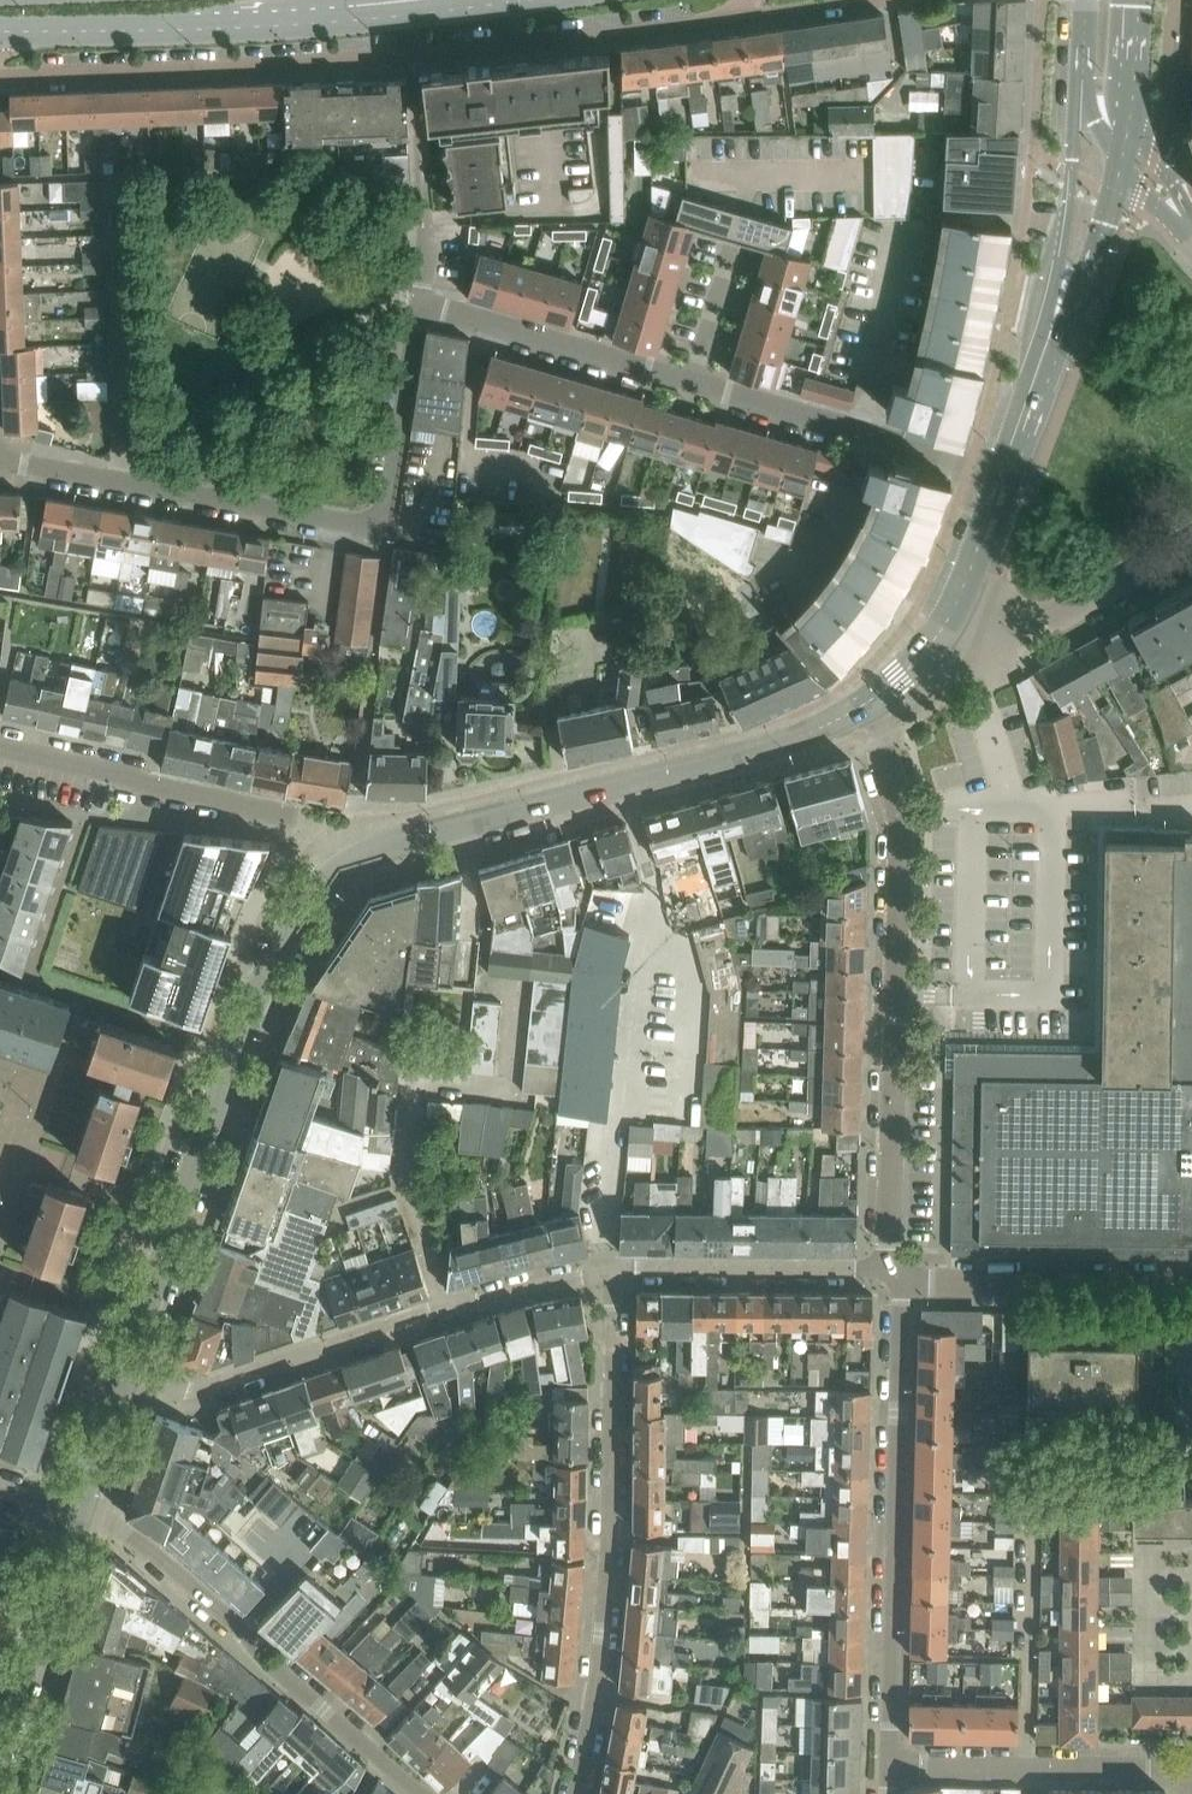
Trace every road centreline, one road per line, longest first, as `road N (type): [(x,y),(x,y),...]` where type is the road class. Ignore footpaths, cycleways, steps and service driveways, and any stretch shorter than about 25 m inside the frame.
road 1 (residential): [(0,77),(412,55),(718,19),(750,0)]
road 2 (tertiary): [(125,1371),(260,986),(319,886),(363,854)]
road 3 (residential): [(888,1269),(900,820),(865,705)]
road 4 (residential): [(576,1793),(610,1544),(611,1268)]
road 5 (tertiary): [(363,854),(762,748),(865,705)]
road 6 (residential): [(125,1371),(184,1390),(527,1284),(611,1268)]
road 7 (residential): [(901,1279),(889,1767)]
road 8 (residential): [(422,1793),(152,1548),(77,1515)]
road 9 (unclassified): [(387,527),(0,459)]
road 10 (unclassified): [(0,745),(348,823)]
road 11 (residential): [(694,382),(1004,476)]
road 12 (secondary): [(199,27),(515,0)]
road 13 (residential): [(889,1767),(1191,1768)]
road 14 (residential): [(901,1279),(1191,1283)]
road 15 (residential): [(420,302),(694,382)]
road 16 (residential): [(611,1268),(888,1269)]
road 17 (residential): [(947,627),(1033,637),(1191,545)]
road 18 (tertiary): [(1077,96),(1047,347)]
road 19 (tertiary): [(0,1737),(77,1515)]
road 20 (unclassified): [(387,527),(420,302)]
road 21 (tertiary): [(1047,347),(1069,323),(1116,196),(1122,149)]
road 22 (secondary): [(27,30),(199,27)]
road 23 (unclassified): [(420,302),(415,132)]
road 24 (tertiary): [(947,627),(1004,476)]
road 25 (tertiary): [(77,1515),(125,1371)]
road 26 (tertiary): [(1122,149),(1126,0)]
road 27 (secondary): [(199,27),(259,4),(331,0)]
road 28 (tertiary): [(1004,476),(1047,347)]
road 29 (residential): [(694,382),(728,263)]

